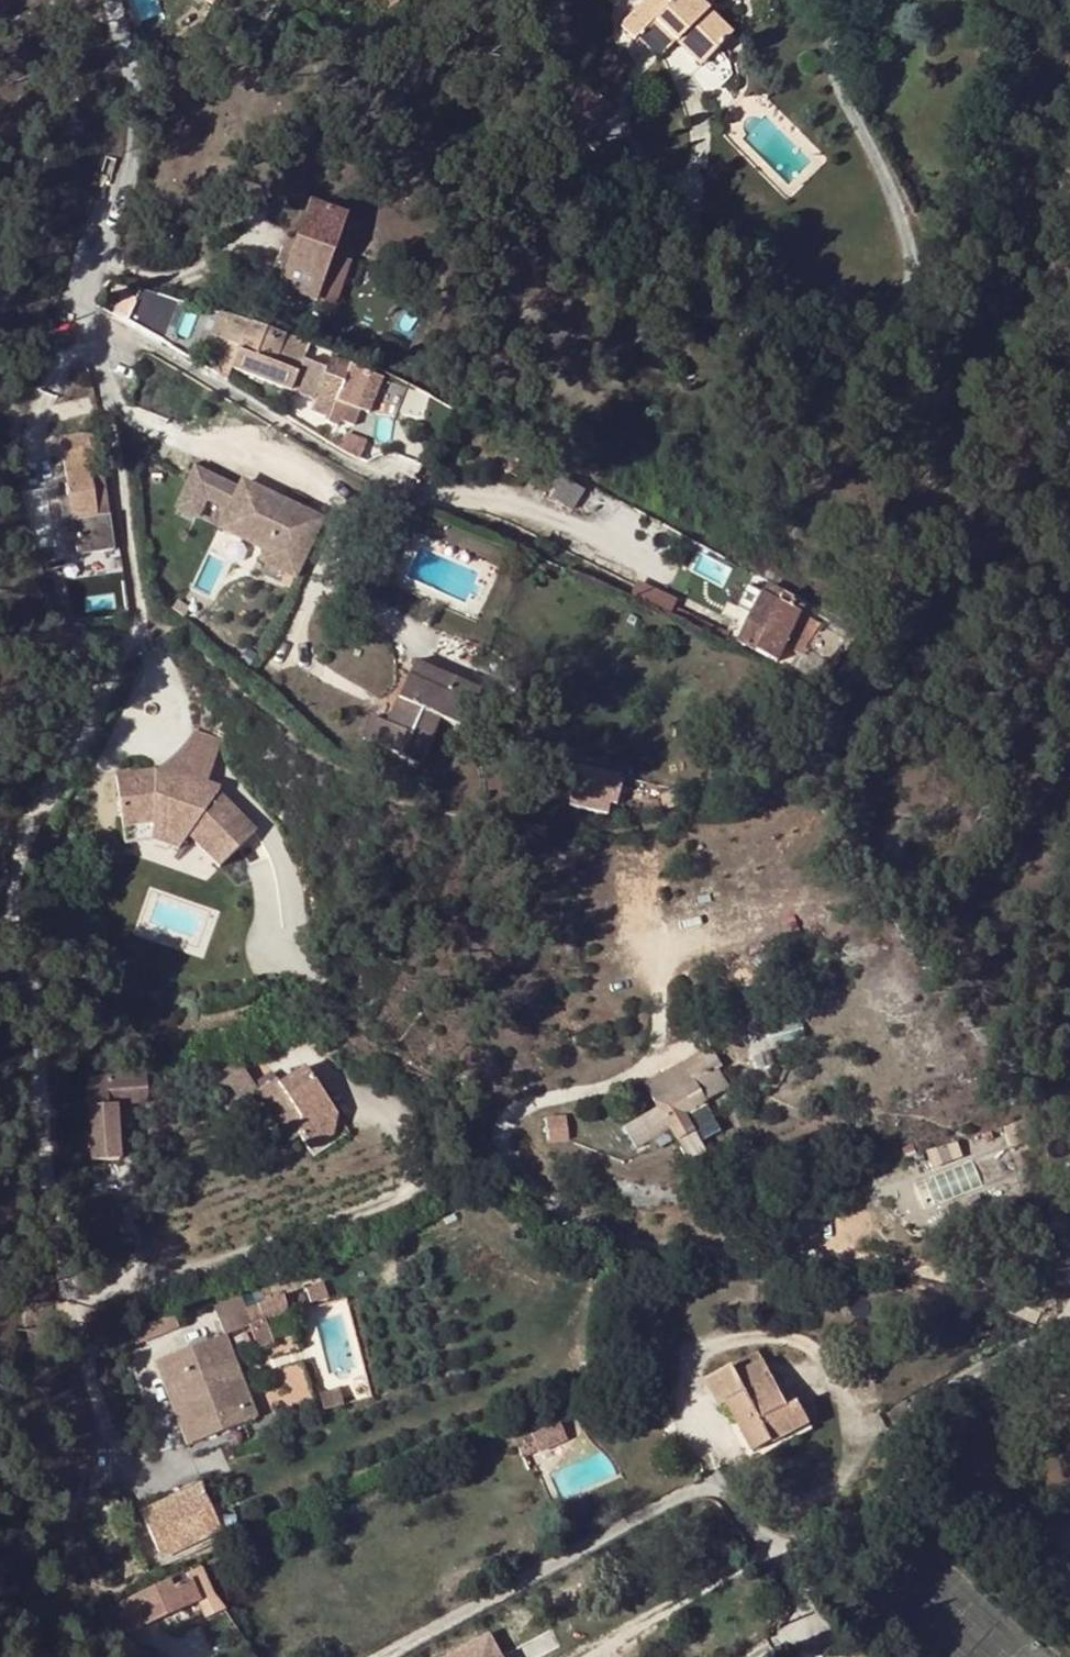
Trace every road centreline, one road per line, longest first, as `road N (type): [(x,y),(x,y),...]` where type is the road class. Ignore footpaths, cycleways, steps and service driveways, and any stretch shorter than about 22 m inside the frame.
road 1 (residential): [(84,1371),(42,1174),(19,838),(56,768),(100,750),(124,719),(134,567),(86,289),(99,236),(121,200),(133,122),(128,49),(111,0)]
road 2 (residential): [(1069,1347),(1002,1358),(946,1387),(892,1493),(862,1520),(772,1553)]

